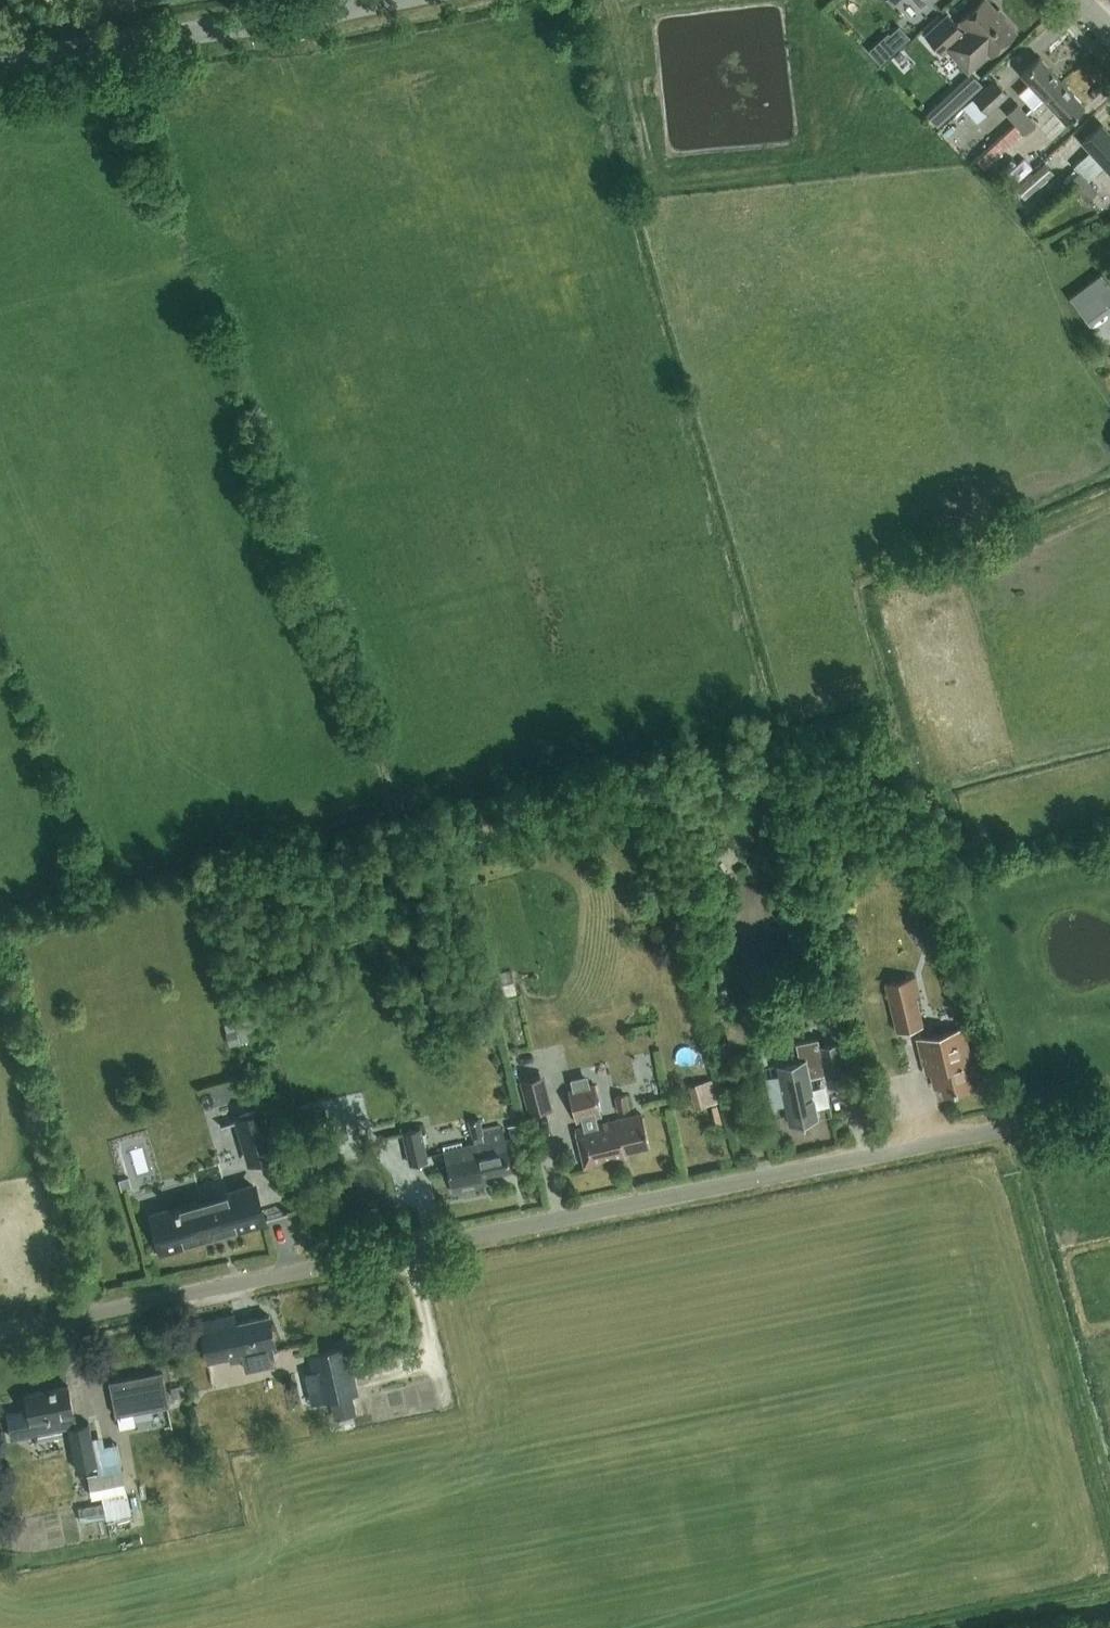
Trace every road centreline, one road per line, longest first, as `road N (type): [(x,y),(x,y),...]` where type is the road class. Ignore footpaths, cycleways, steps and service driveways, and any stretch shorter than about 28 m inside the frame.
road 1 (unclassified): [(0,1332),(1109,1107)]
road 2 (tertiary): [(0,69),(413,0)]

